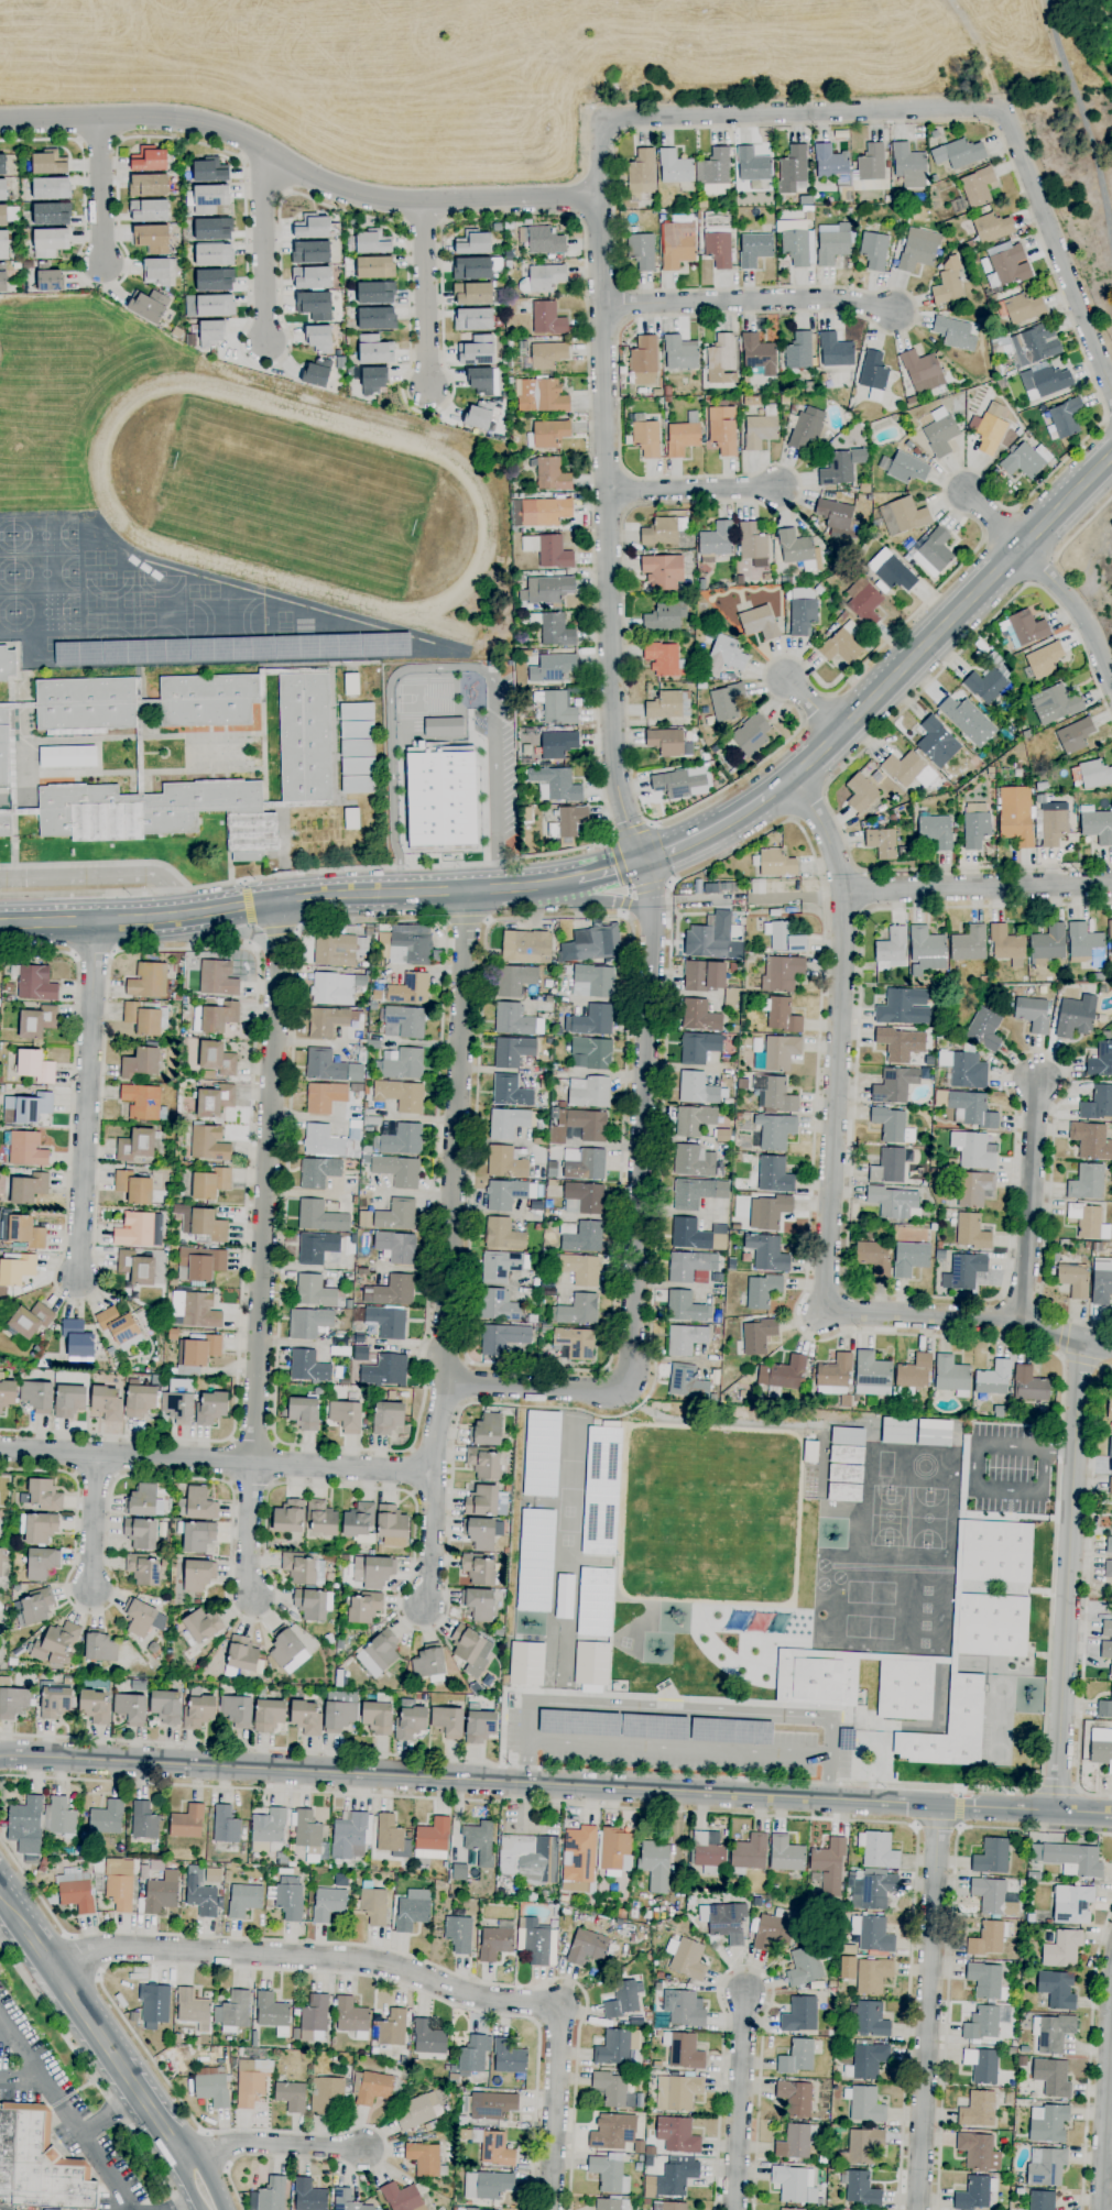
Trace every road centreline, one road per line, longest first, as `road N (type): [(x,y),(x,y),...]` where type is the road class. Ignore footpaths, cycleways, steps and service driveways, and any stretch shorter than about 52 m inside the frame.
road 1 (tertiary): [(0,1757),(1111,1813)]
road 2 (residential): [(600,116),(612,740),(639,863)]
road 3 (residential): [(54,1970),(120,1947),(338,1958),(495,2000),(560,2003),(549,2209)]
road 4 (residential): [(600,116),(1002,108),(1111,394)]
road 5 (residential): [(0,122),(205,124),(306,176),(383,200),(597,197)]
road 6 (residential): [(464,890),(444,1397),(433,1471)]
road 7 (residential): [(276,900),(281,973),(252,1462)]
road 8 (residential): [(786,780),(833,850),(844,894),(825,1311)]
road 9 (residential): [(648,901),(629,1391)]
road 10 (secondary): [(765,796),(839,732),(1111,454)]
road 11 (residential): [(1084,1342),(1056,1810)]
road 12 (secondary): [(0,923),(145,919),(344,894),(464,890)]
road 13 (residential): [(0,1450),(433,1471)]
road 14 (residential): [(938,1805),(917,2209)]
road 15 (residential): [(77,1281),(96,921)]
road 16 (secondary): [(17,1917),(186,2160)]
road 17 (residential): [(600,306),(836,300),(894,311)]
road 18 (residential): [(825,1311),(1015,1321),(1111,1346)]
road 19 (residential): [(844,894),(1111,884)]
road 20 (residential): [(1037,1081),(1028,1251),(1015,1321)]
road 21 (residential): [(744,1992),(734,2209)]
road 22 (residential): [(1111,1993),(1102,2209)]
road 23 (residential): [(272,153),(262,190),(265,344)]
road 24 (residential): [(425,204),(427,391)]
road 25 (residential): [(629,1391),(443,1383)]
road 26 (residential): [(178,2149),(364,2148)]
road 27 (residential): [(607,492),(778,488)]
road 28 (residential): [(1020,548),(1099,641),(1111,669)]
road 29 (residential): [(98,119),(102,264)]
road 30 (secondary): [(549,885),(566,896),(634,908),(651,959)]
road 31 (secondary): [(639,863),(765,796)]
road 32 (residential): [(253,1597),(247,1564),(252,1462)]
road 33 (residential): [(91,1590),(96,1455)]
road 34 (residential): [(422,1605),(433,1471)]

